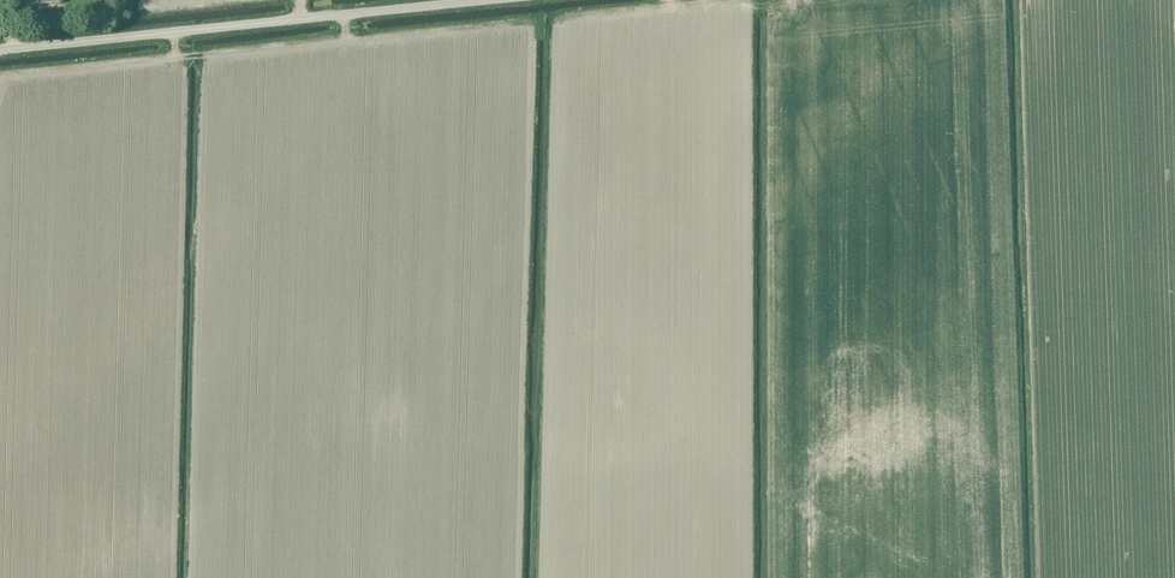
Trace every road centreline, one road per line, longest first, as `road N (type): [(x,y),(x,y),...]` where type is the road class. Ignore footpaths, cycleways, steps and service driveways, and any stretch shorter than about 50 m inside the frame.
road 1 (unclassified): [(0,53),(535,0)]

